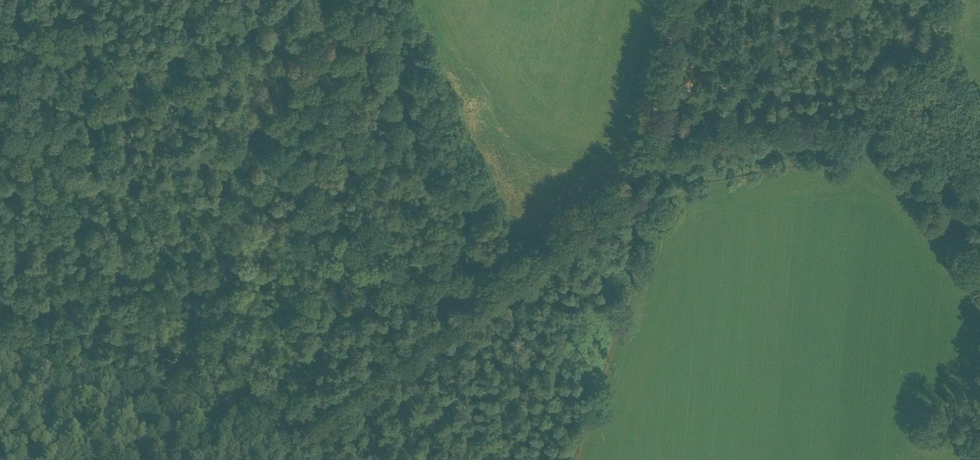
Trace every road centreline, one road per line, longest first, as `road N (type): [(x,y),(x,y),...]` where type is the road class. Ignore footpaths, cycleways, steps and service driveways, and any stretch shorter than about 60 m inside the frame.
road 1 (track): [(220,459),(639,168)]
road 2 (track): [(659,158),(726,131),(790,126),(855,133),(979,174)]
road 3 (track): [(674,0),(639,168)]

